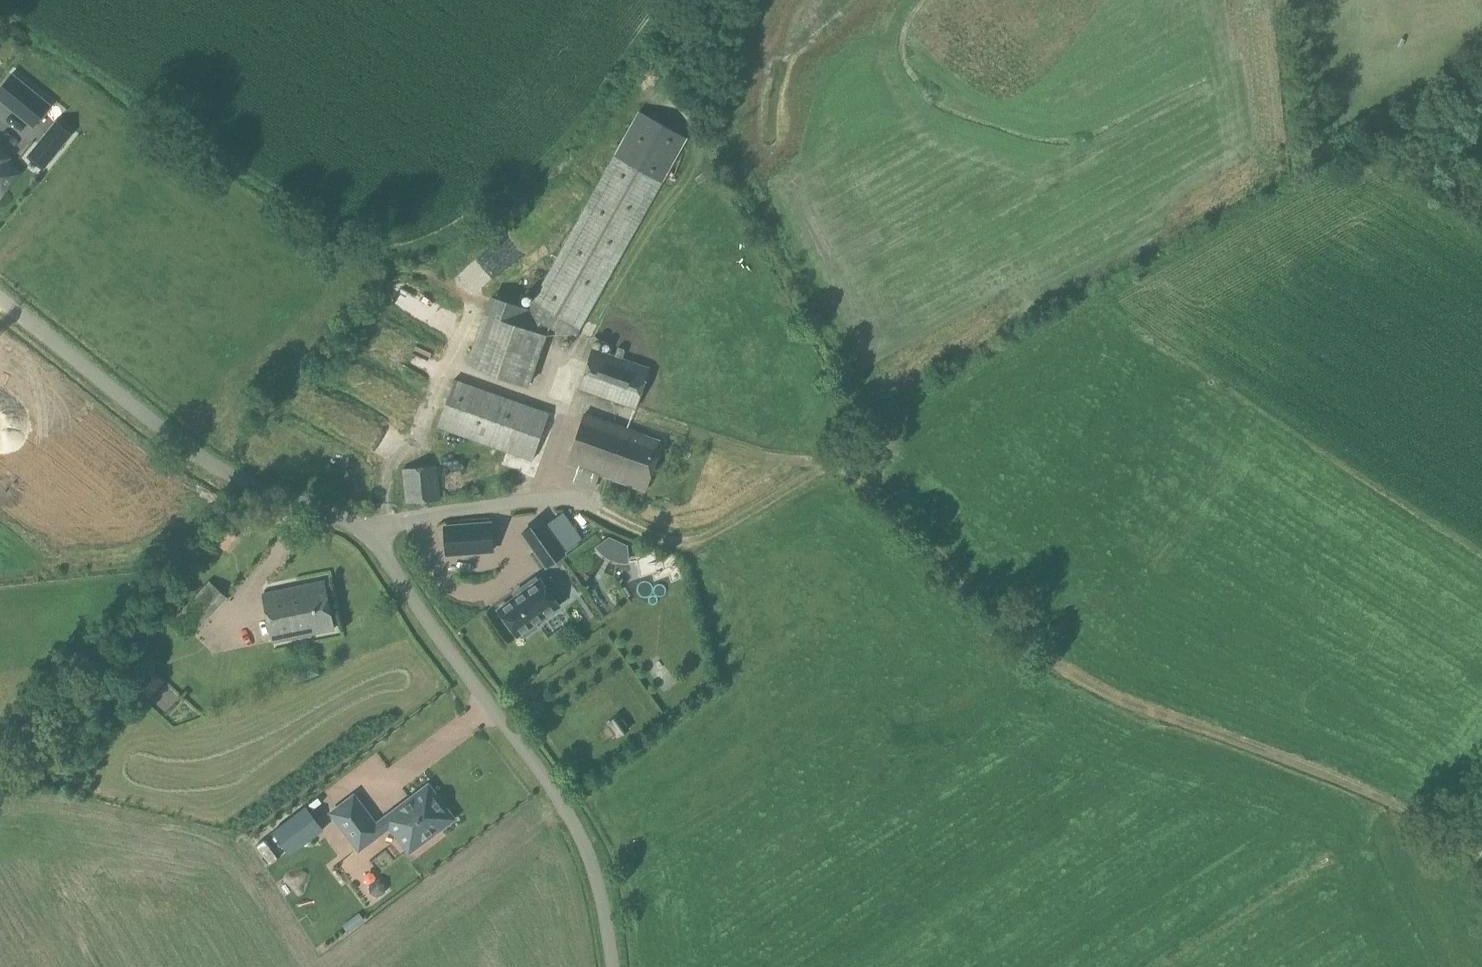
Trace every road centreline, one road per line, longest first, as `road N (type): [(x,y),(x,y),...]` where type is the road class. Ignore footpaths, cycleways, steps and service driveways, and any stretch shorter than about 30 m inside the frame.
road 1 (track): [(601,508),(688,542),(829,466),(853,470),(1068,669),(1107,692),(1375,794),(1481,846)]
road 2 (unclassified): [(612,966),(598,887),(577,836),(534,762),(390,566),(375,527)]
road 3 (unclassified): [(375,527),(197,456),(0,295)]
road 4 (unclassified): [(375,527),(544,496),(601,508)]

